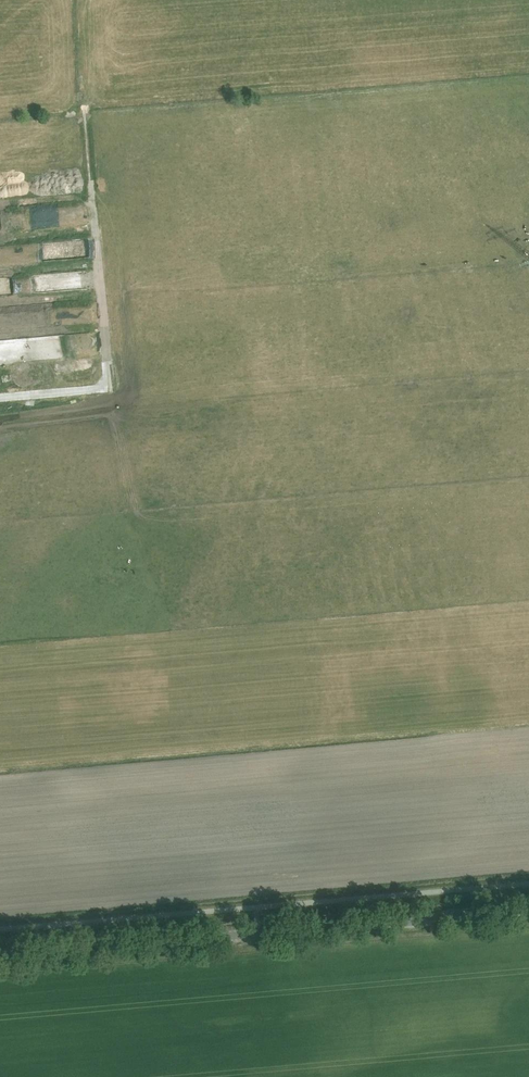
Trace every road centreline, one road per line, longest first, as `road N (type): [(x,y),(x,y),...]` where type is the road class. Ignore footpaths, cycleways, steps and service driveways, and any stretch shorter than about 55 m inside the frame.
road 1 (tertiary): [(0,956),(528,909)]
road 2 (track): [(0,419),(112,398),(84,102)]

